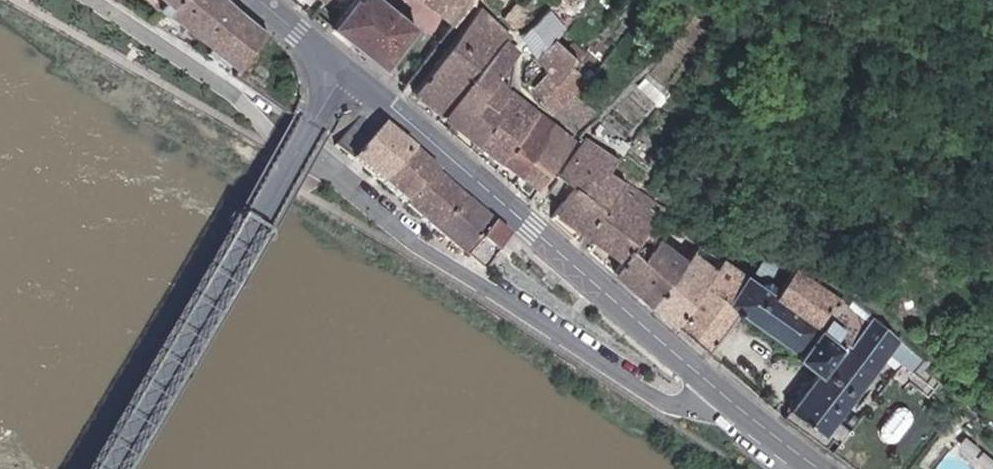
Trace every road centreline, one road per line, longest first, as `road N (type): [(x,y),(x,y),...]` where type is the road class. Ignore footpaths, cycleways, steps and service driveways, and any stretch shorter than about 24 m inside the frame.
road 1 (residential): [(90,0),(221,87),(276,137),(498,299),(662,406),(708,406),(726,392)]
road 2 (primary): [(342,72),(449,149),(726,392)]
road 3 (secondary): [(107,468),(342,72)]
road 4 (primary): [(726,392),(828,468)]

